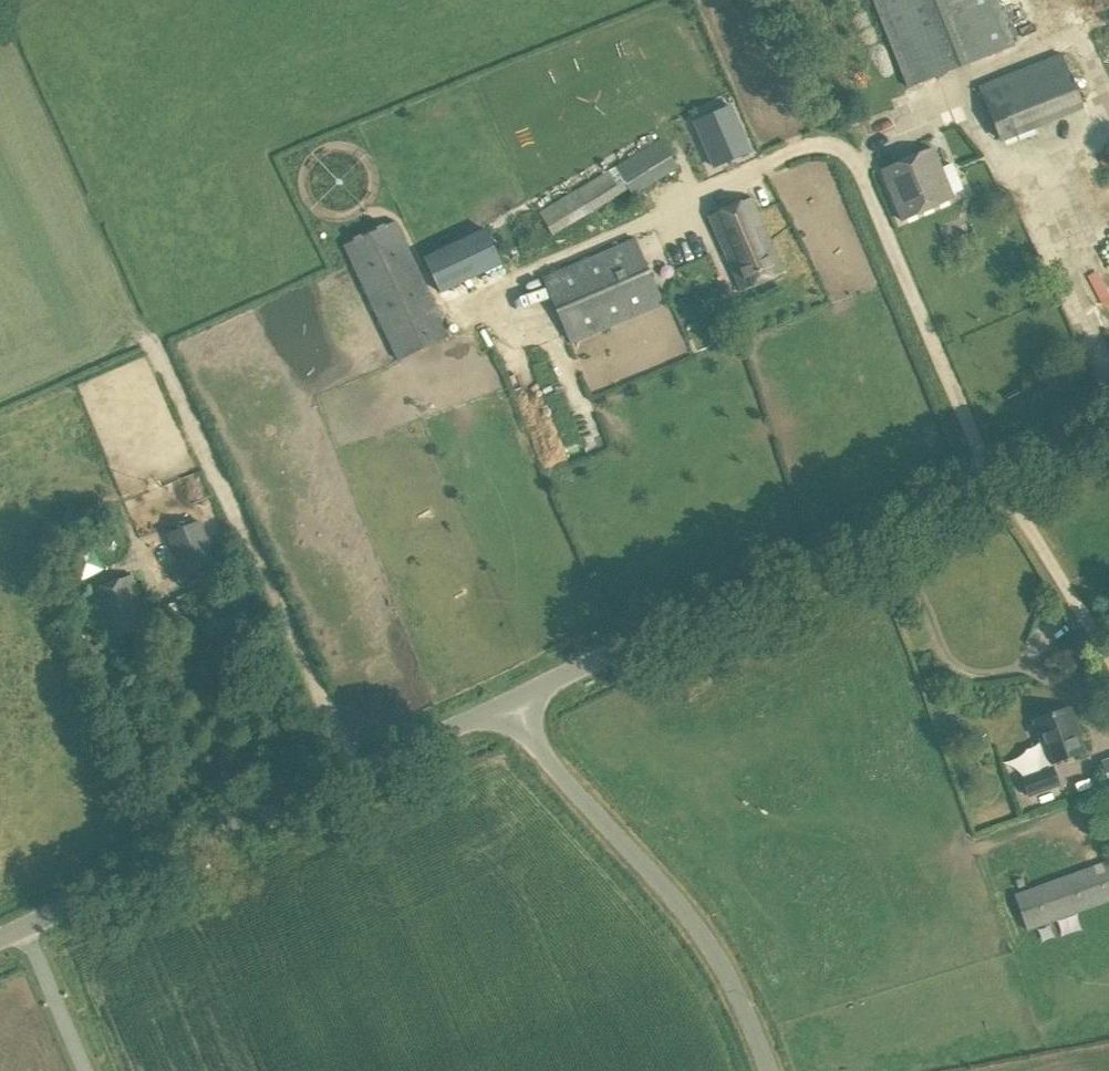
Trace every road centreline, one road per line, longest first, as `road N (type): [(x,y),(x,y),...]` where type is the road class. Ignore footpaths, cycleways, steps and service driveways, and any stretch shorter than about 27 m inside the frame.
road 1 (unclassified): [(503,708),(1108,429)]
road 2 (unclassified): [(0,942),(503,708)]
road 3 (unclassified): [(768,1070),(704,941),(503,708)]

